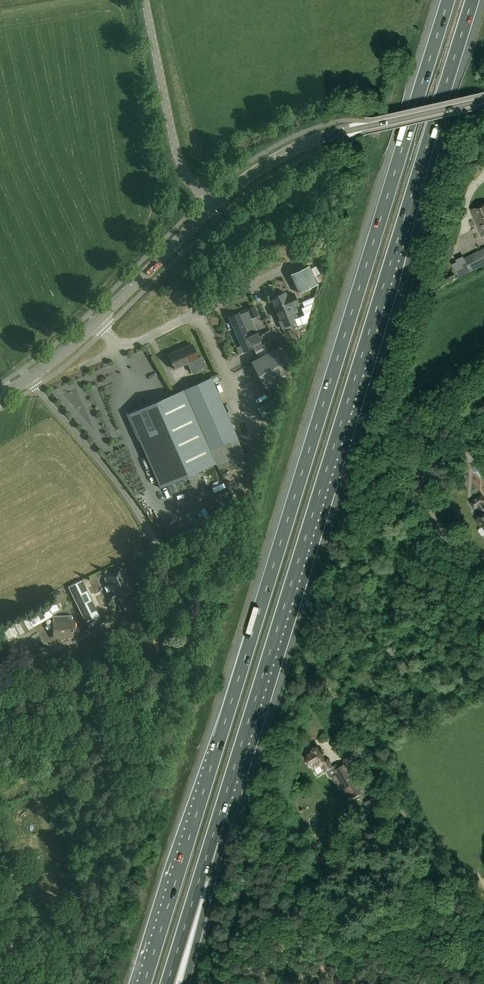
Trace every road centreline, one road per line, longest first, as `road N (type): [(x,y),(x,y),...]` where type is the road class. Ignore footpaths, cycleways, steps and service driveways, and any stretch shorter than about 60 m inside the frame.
road 1 (motorway): [(449,0),(145,983)]
road 2 (motorway): [(210,847),(473,0)]
road 3 (track): [(483,951),(315,647),(359,512),(426,467)]
road 4 (track): [(59,983),(185,643),(179,572),(151,542)]
road 5 (unclassified): [(42,654),(135,610),(152,554),(131,501),(28,380)]
road 6 (tertiary): [(214,206),(309,143),(483,101)]
road 7 (tertiary): [(28,380),(67,351),(214,206)]
road 8 (unclassified): [(483,610),(429,513),(422,483),(430,462),(483,425)]
road 9 (unclassified): [(143,0),(180,164),(214,206)]
road 10 (track): [(0,778),(56,736),(120,621)]
road 11 (motorway): [(168,983),(210,847)]
road 12 (motorway): [(185,983),(210,847)]

